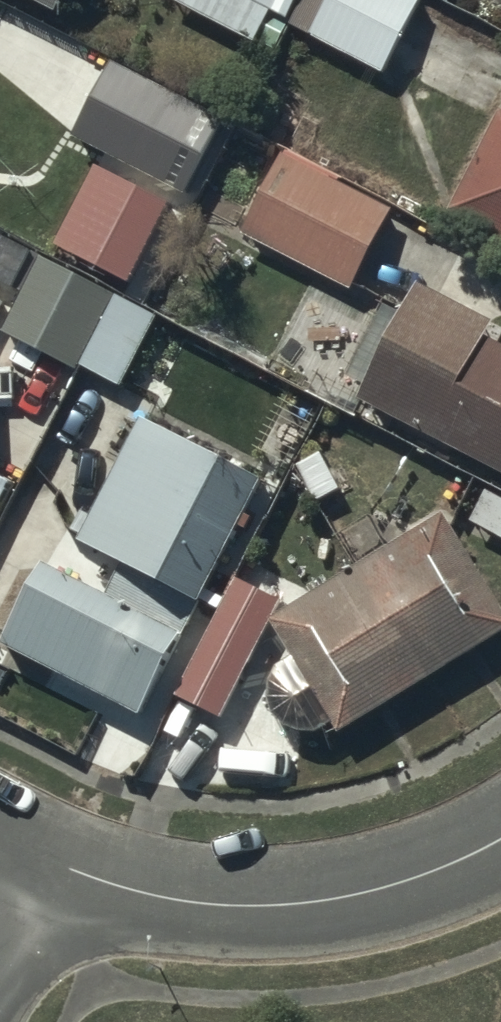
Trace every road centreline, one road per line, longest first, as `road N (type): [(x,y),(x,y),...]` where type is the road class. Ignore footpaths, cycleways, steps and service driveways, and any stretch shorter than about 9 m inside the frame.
road 1 (residential): [(42,858),(129,889),(205,904),(288,905),(372,894),(500,840)]

